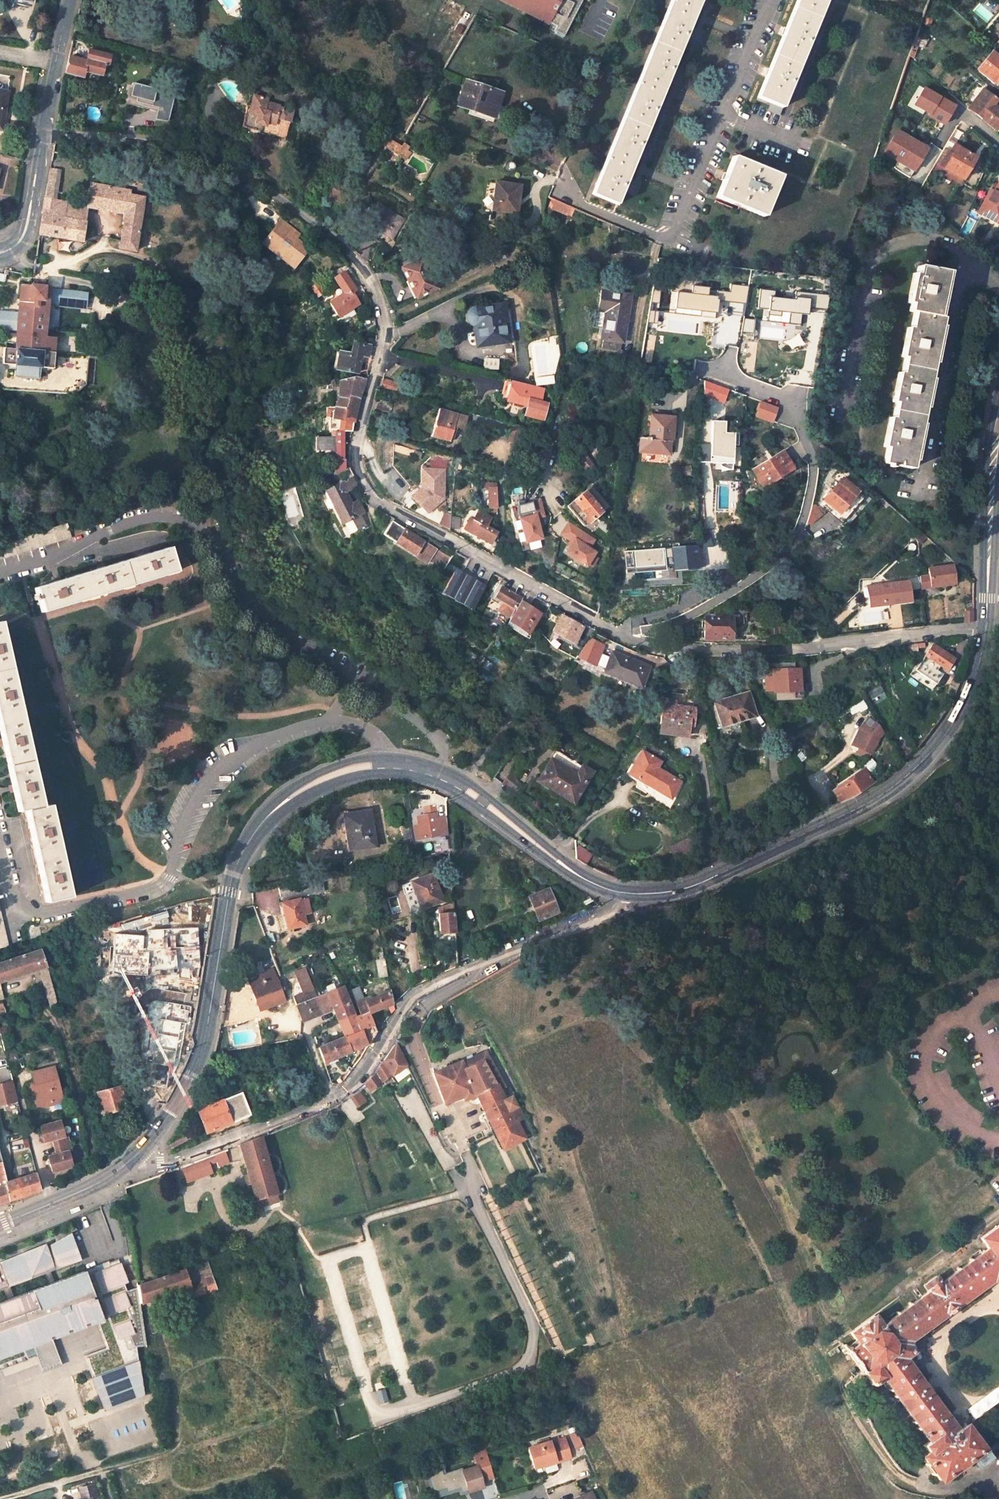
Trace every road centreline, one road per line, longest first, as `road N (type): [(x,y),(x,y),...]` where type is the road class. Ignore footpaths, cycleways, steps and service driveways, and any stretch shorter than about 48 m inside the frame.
road 1 (primary): [(137,1155),(199,1056),(236,861),(264,818),(307,785),(362,765),(438,774),(570,871),(621,893)]
road 2 (unclassified): [(41,133),(173,143),(229,163),(345,249),(386,322),(354,469),(381,508),(502,572)]
road 3 (residential): [(137,1155),(164,1162),(347,1088),(419,992),(607,915),(621,893)]
road 4 (unclassified): [(682,328),(723,334),(729,378),(790,400),(811,481),(797,534),(779,558),(678,621),(639,624),(619,635)]
road 5 (primary): [(621,893),(660,893),(711,879),(908,777)]
road 6 (residential): [(976,262),(931,240),(889,247),(869,271),(841,415)]
road 7 (residential): [(976,262),(956,288),(915,499)]
road 8 (unclassified): [(619,635),(668,649),(835,644)]
road 9 (primary): [(998,424),(987,616)]
road 10 (primary): [(986,631),(958,717),(908,777)]
road 11 (primary): [(0,1225),(89,1188),(137,1155)]
road 12 (unclassified): [(986,631),(835,644)]
road 13 (unclassified): [(41,133),(69,0)]
road 14 (unclassified): [(0,251),(11,250),(26,228),(41,133)]
road 15 (unclassified): [(502,572),(619,635)]

